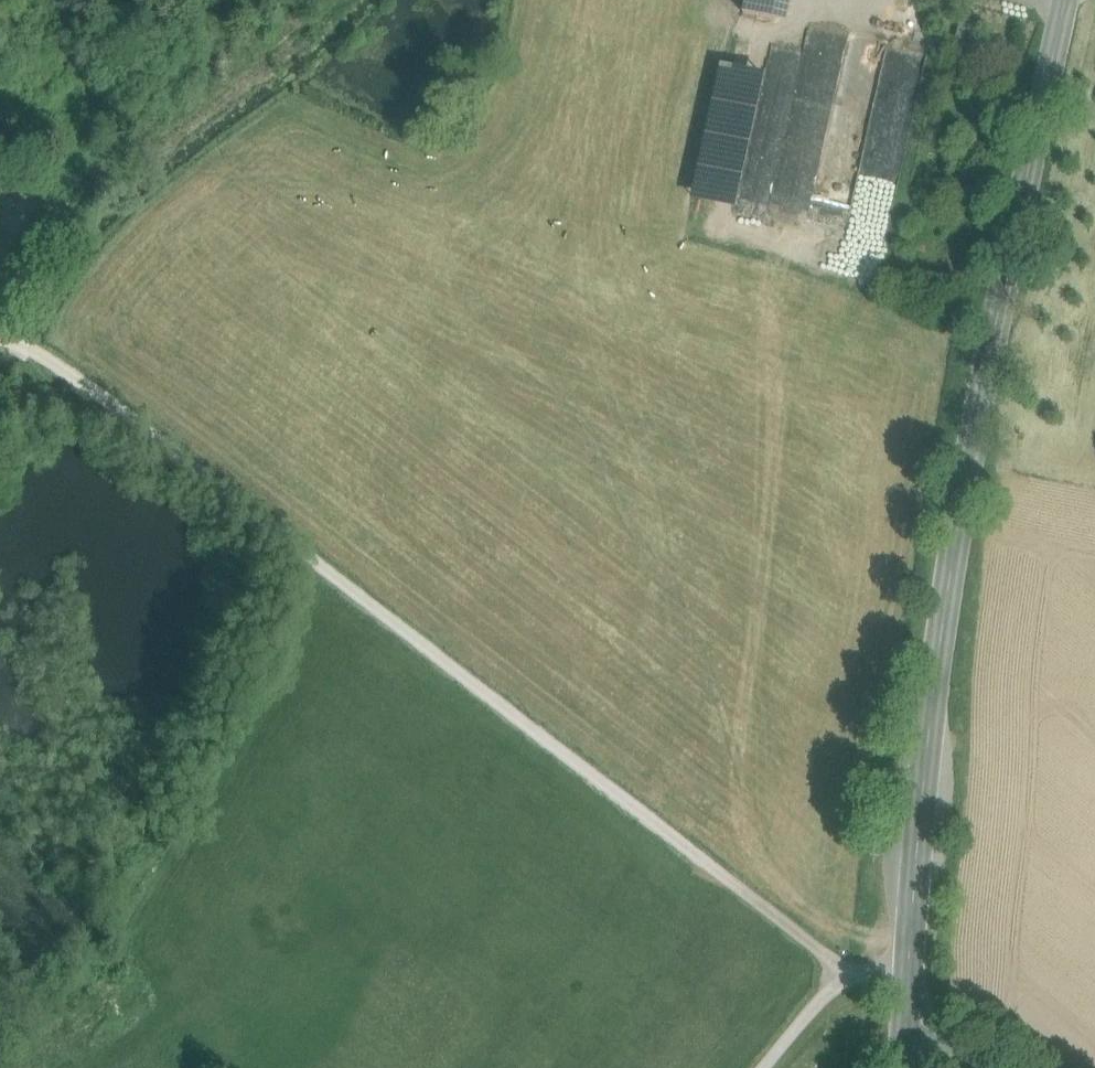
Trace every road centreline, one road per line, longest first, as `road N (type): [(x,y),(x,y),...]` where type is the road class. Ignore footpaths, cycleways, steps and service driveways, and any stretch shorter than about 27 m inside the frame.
road 1 (unclassified): [(845,970),(43,349),(0,333)]
road 2 (secondary): [(908,978),(942,627),(969,447),(1065,0)]
road 3 (unclassified): [(764,1067),(845,970)]

